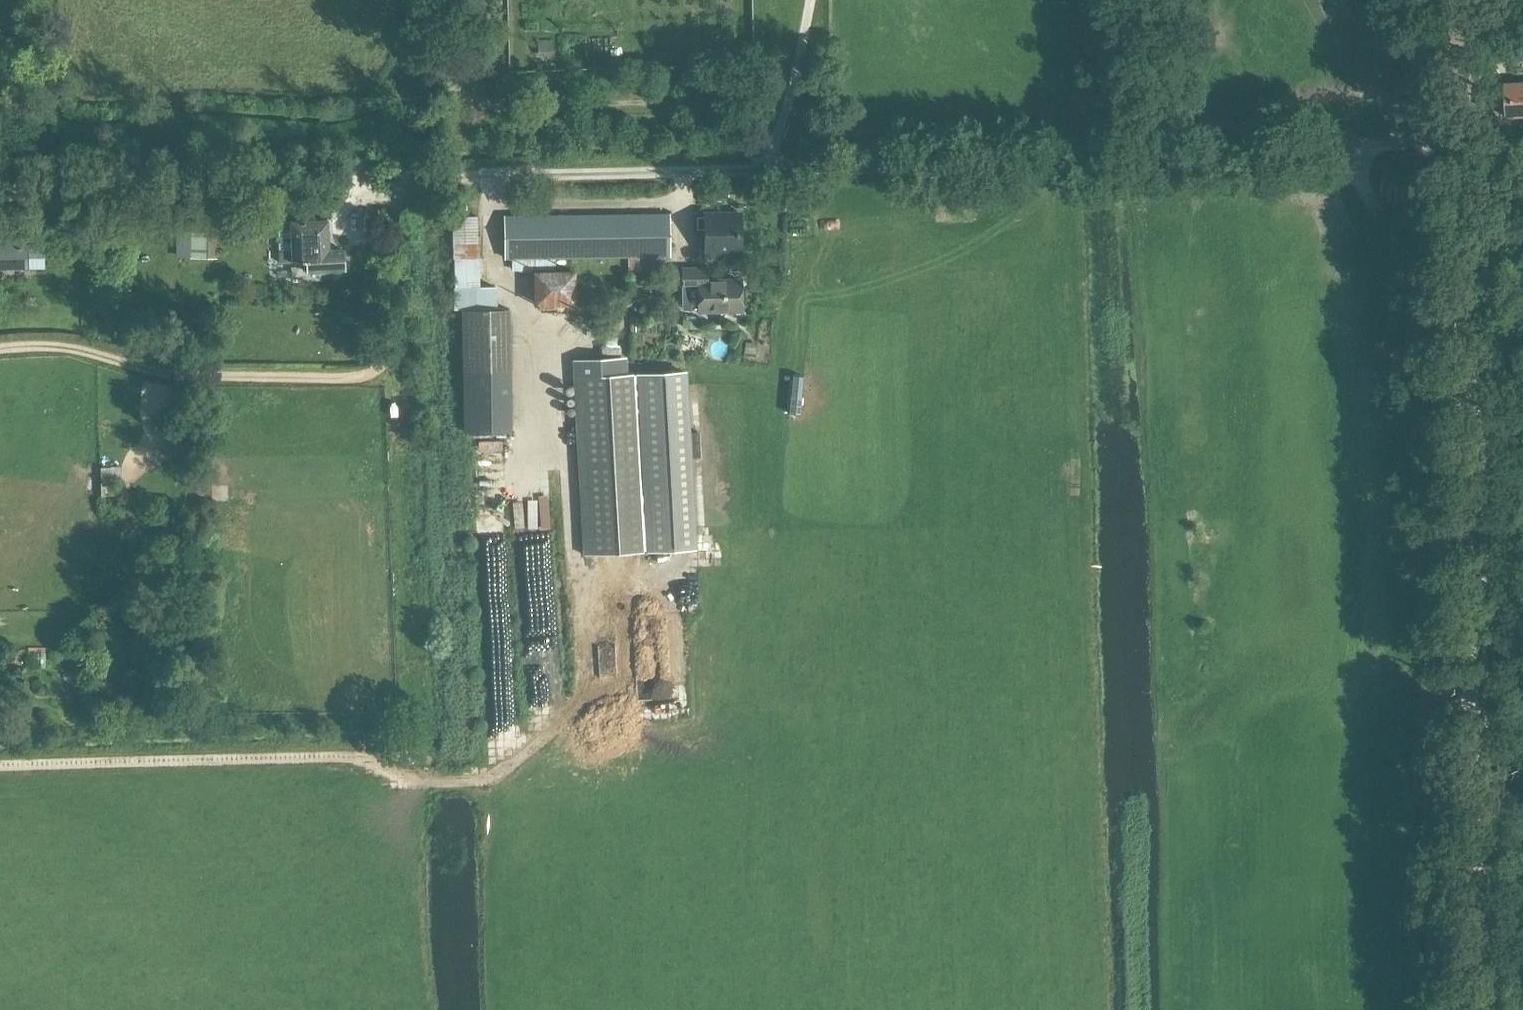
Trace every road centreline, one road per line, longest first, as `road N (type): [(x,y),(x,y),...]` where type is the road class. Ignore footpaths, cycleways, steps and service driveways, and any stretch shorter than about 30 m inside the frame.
road 1 (track): [(0,766),(351,758),(458,782),(500,773),(581,710),(586,656),(564,390),(529,350),(522,290),(501,269),(493,178)]
road 2 (track): [(1458,1009),(1446,392)]
road 3 (track): [(393,181),(379,239),(393,332),(379,368),(342,377),(183,372),(75,347),(0,350)]
road 4 (track): [(772,167),(1163,155)]
road 5 (track): [(393,181),(772,167)]
road 6 (track): [(1163,155),(1452,142)]
road 7 (track): [(0,188),(275,185)]
road 8 (track): [(1446,392),(1452,142)]
road 9 (track): [(813,0),(776,138)]
road 10 (track): [(1452,142),(1450,0)]

